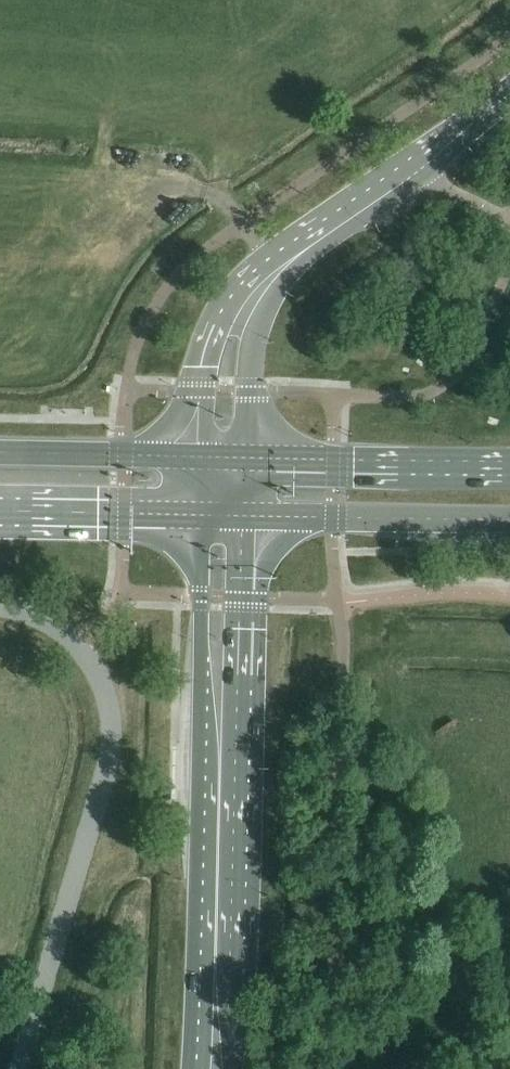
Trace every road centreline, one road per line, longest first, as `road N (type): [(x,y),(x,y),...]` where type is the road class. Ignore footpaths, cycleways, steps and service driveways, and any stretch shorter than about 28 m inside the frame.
road 1 (residential): [(76,645),(105,690),(114,734),(22,1068)]
road 2 (secondary): [(219,848),(235,798),(243,730),(248,518)]
road 3 (secondary): [(202,517),(202,710),(207,799),(219,848)]
road 4 (tertiary): [(348,217),(276,260),(226,312),(209,368),(204,459)]
road 5 (tertiary): [(251,460),(259,326),(272,299),(348,217)]
road 6 (primary): [(248,518),(509,521)]
road 7 (primary): [(509,462),(251,460)]
road 8 (primary): [(204,459),(0,453)]
road 9 (primary): [(0,513),(202,517)]
road 10 (secondary): [(219,848),(218,994)]

